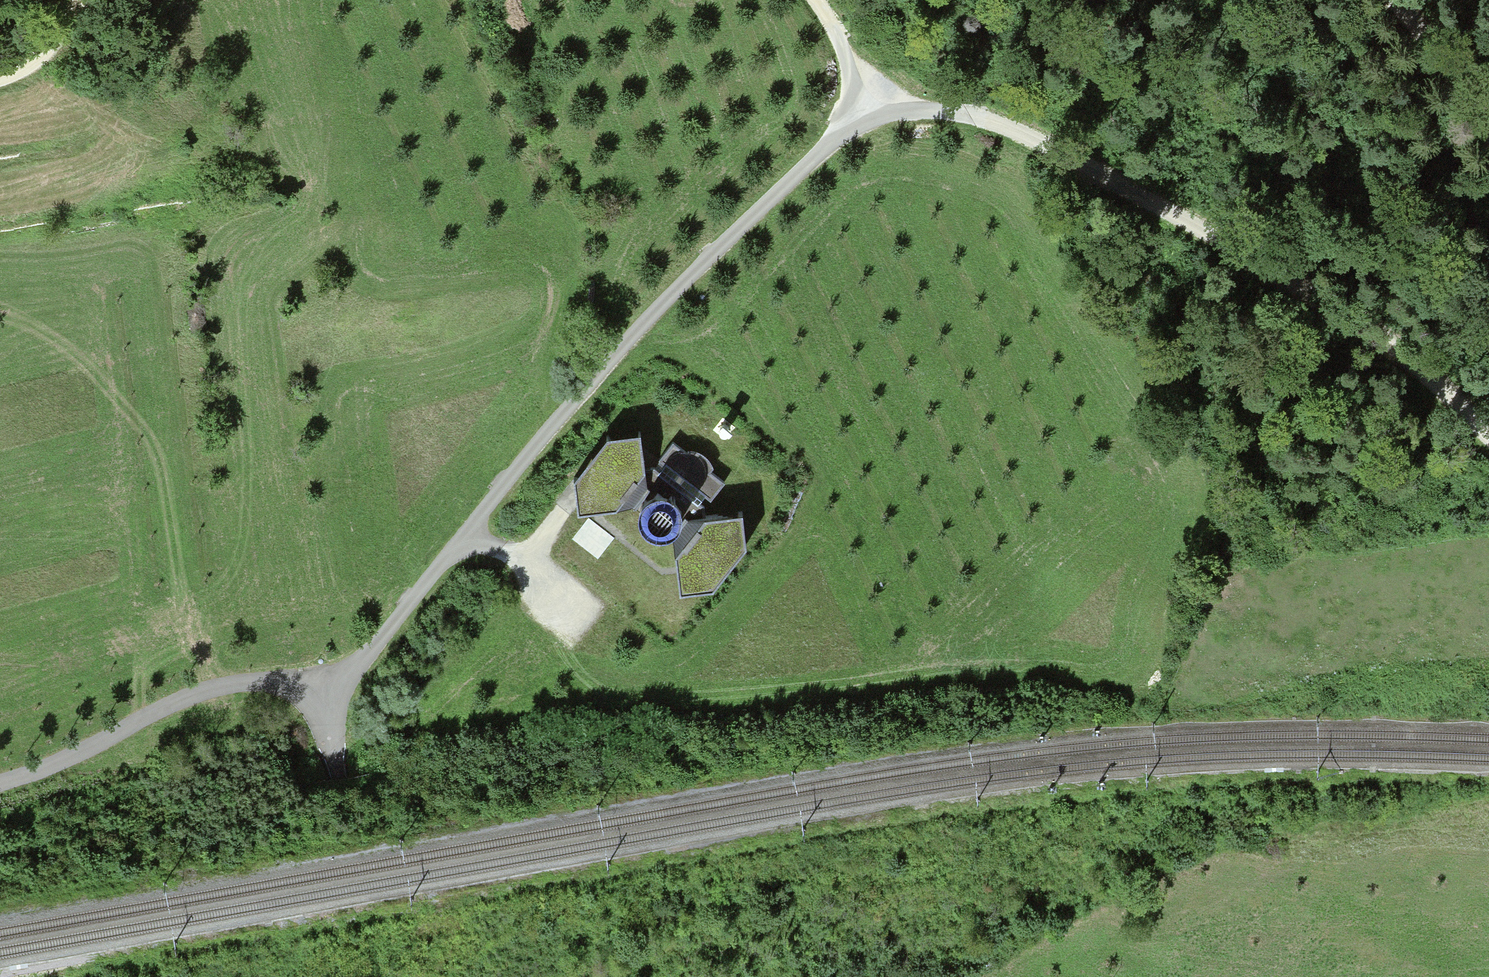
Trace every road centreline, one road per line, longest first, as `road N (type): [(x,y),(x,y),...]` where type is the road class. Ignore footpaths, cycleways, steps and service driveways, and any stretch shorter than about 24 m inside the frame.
road 1 (motorway): [(1488,974),(1240,835),(999,680),(751,498),(470,257),(202,0)]
road 2 (motorway): [(5,0),(371,352),(650,585),(874,746),(1153,917),(1267,976)]
road 3 (track): [(789,180),(866,116),(935,111),(1019,136),(1174,198),(1247,241),(1358,321),(1488,440)]
road 4 (residential): [(327,706),(543,436),(789,180)]
road 5 (residential): [(327,706),(261,676),(188,691),(110,741),(0,780)]
road 6 (residential): [(375,976),(327,706)]
road 7 (track): [(1488,144),(1426,38),(1391,0)]
road 8 (track): [(866,116),(836,38),(810,0)]
road 9 (track): [(82,0),(36,66),(0,82)]

